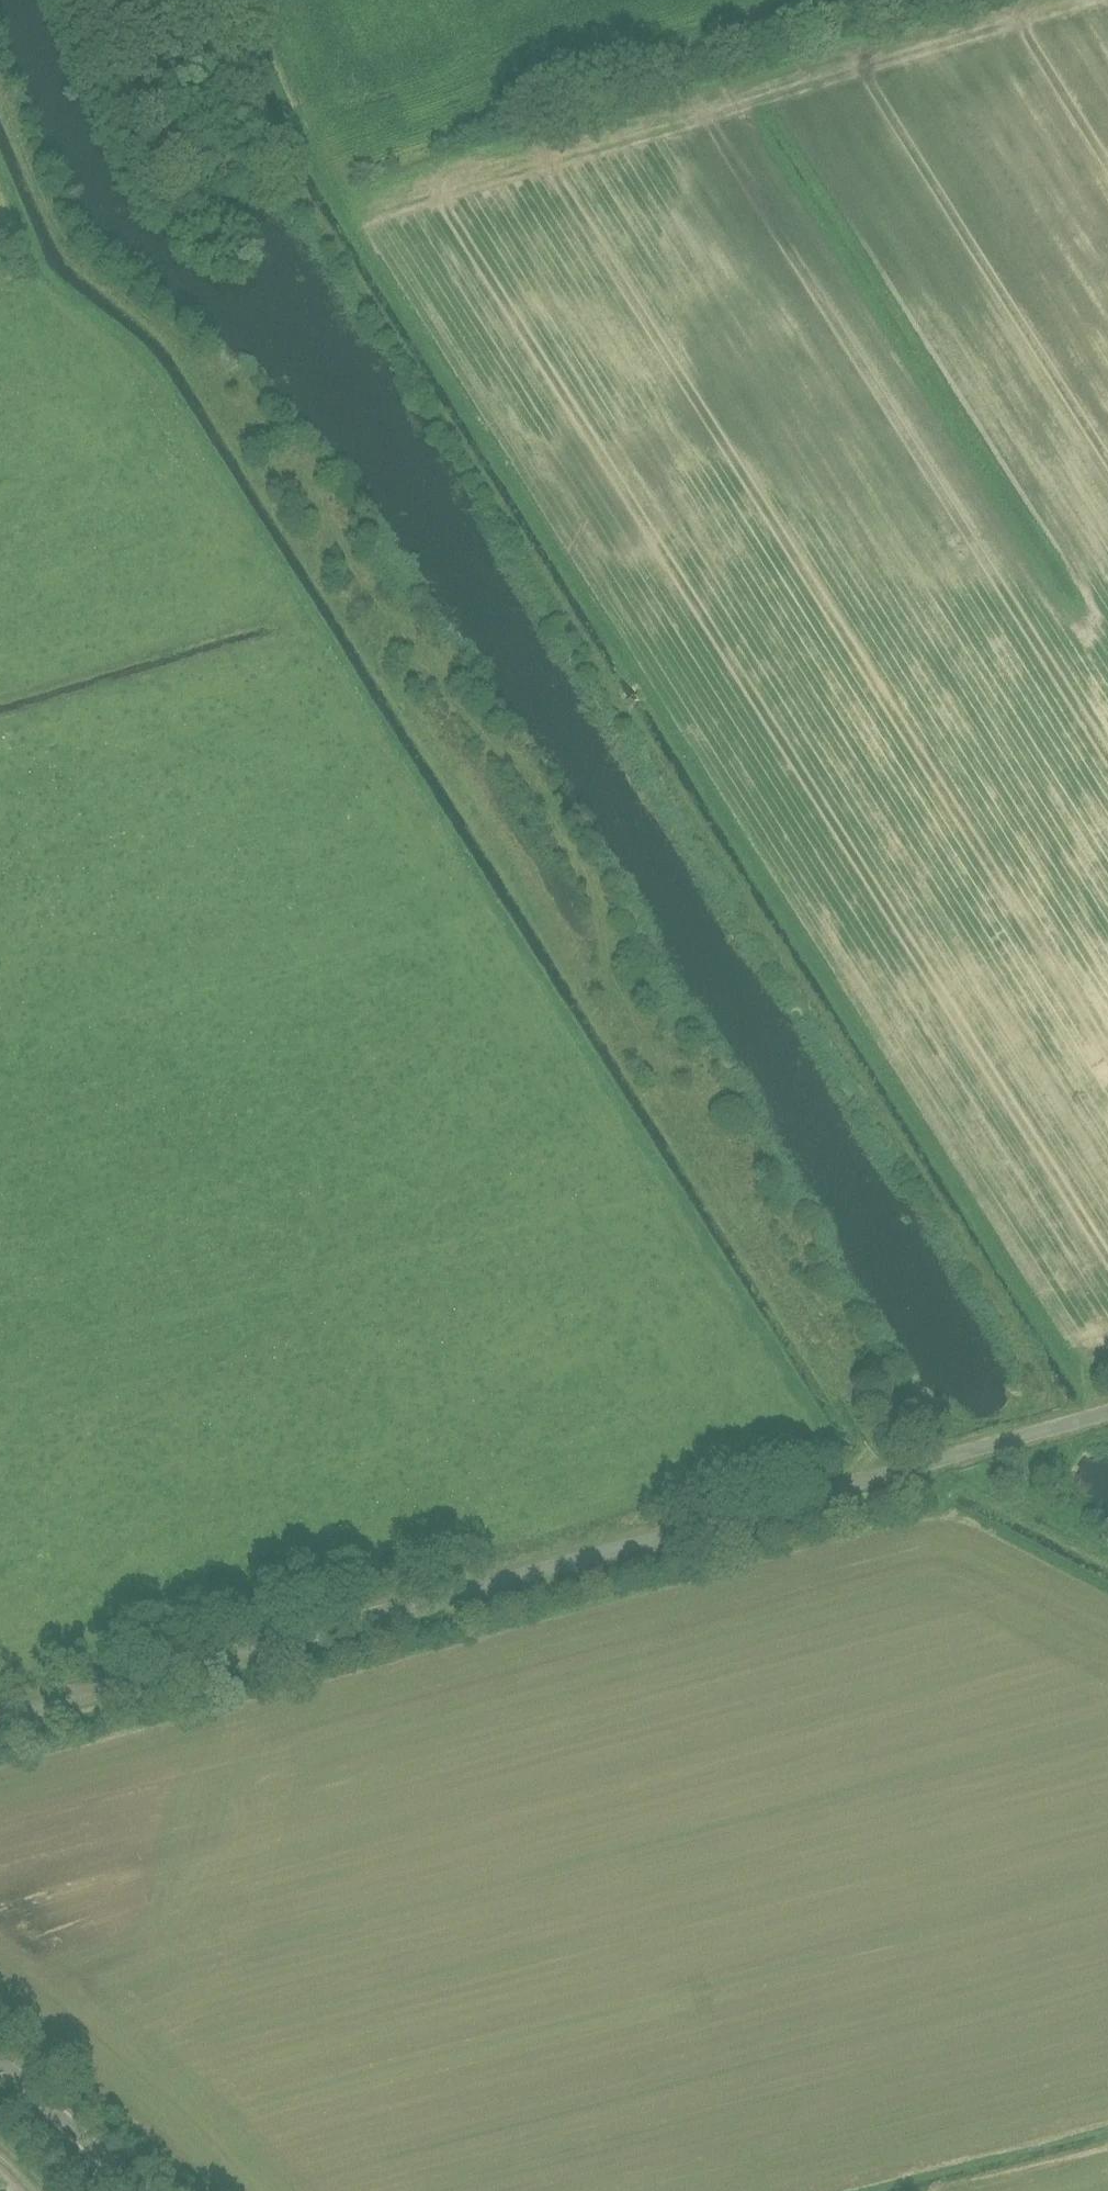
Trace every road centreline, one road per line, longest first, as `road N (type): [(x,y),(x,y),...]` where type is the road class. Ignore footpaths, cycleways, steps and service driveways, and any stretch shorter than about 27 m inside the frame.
road 1 (unclassified): [(0,1717),(1107,1411)]
road 2 (unclassified): [(140,2190),(0,2061)]

